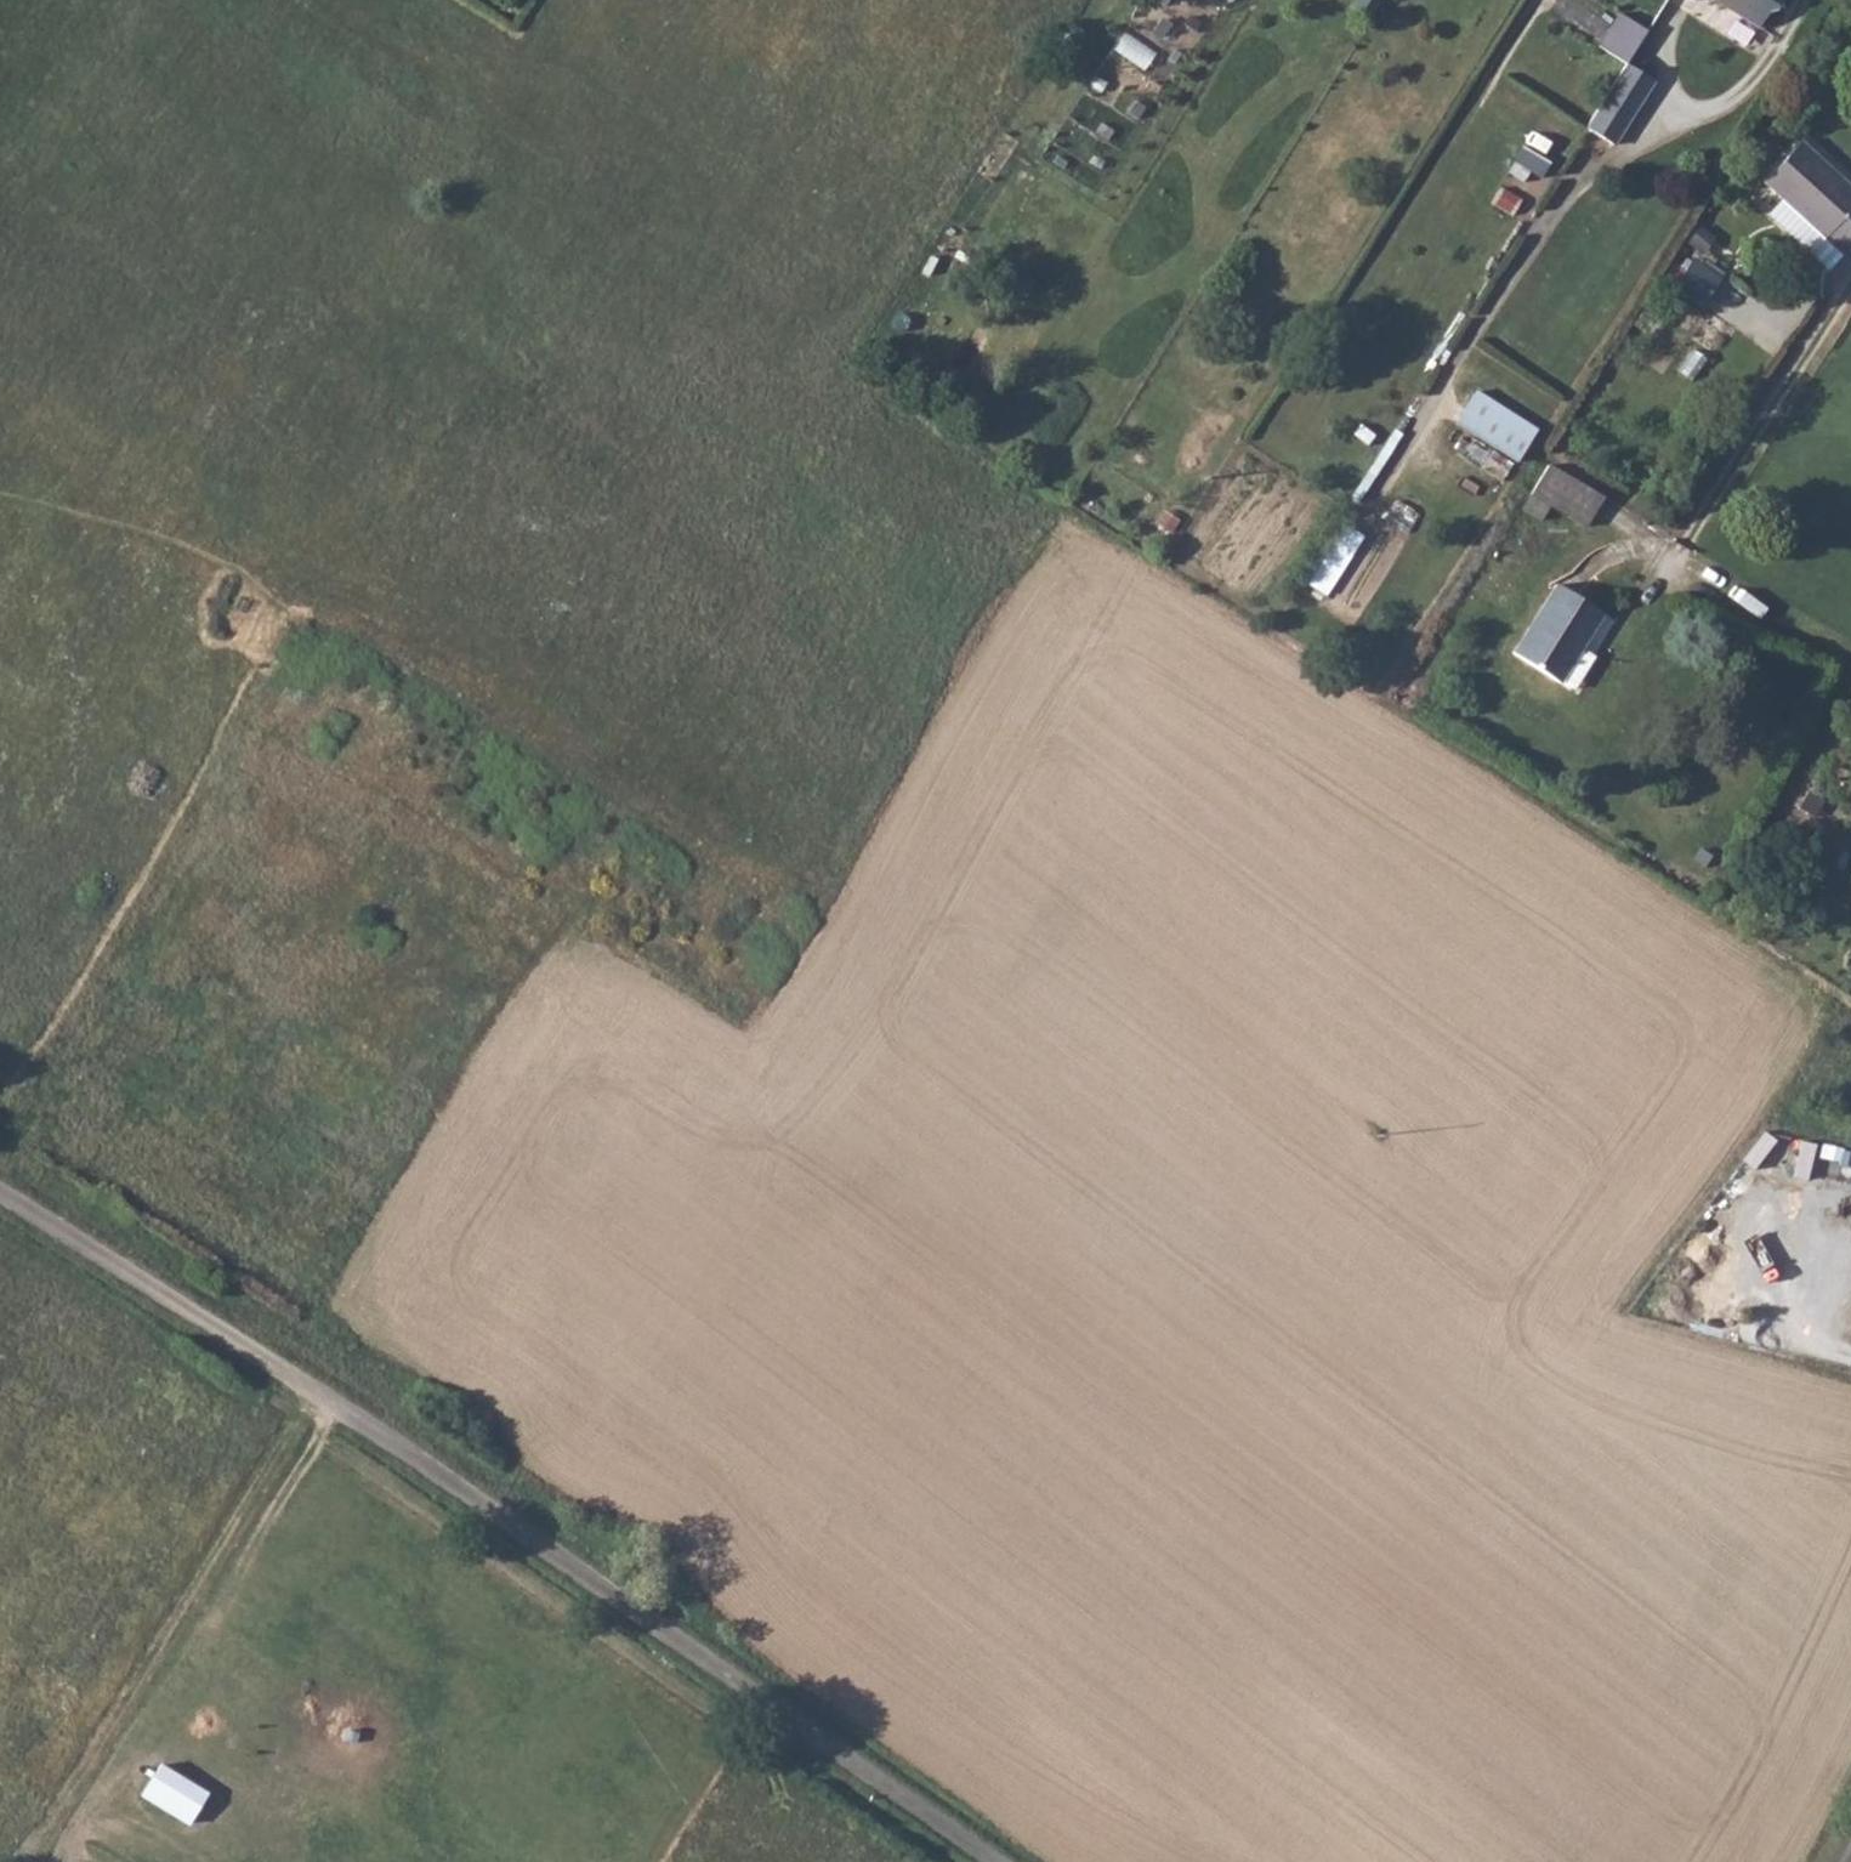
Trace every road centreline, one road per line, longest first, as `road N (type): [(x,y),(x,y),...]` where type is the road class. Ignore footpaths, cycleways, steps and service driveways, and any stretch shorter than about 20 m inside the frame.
road 1 (unclassified): [(997,1861),(359,1416),(0,1192)]

